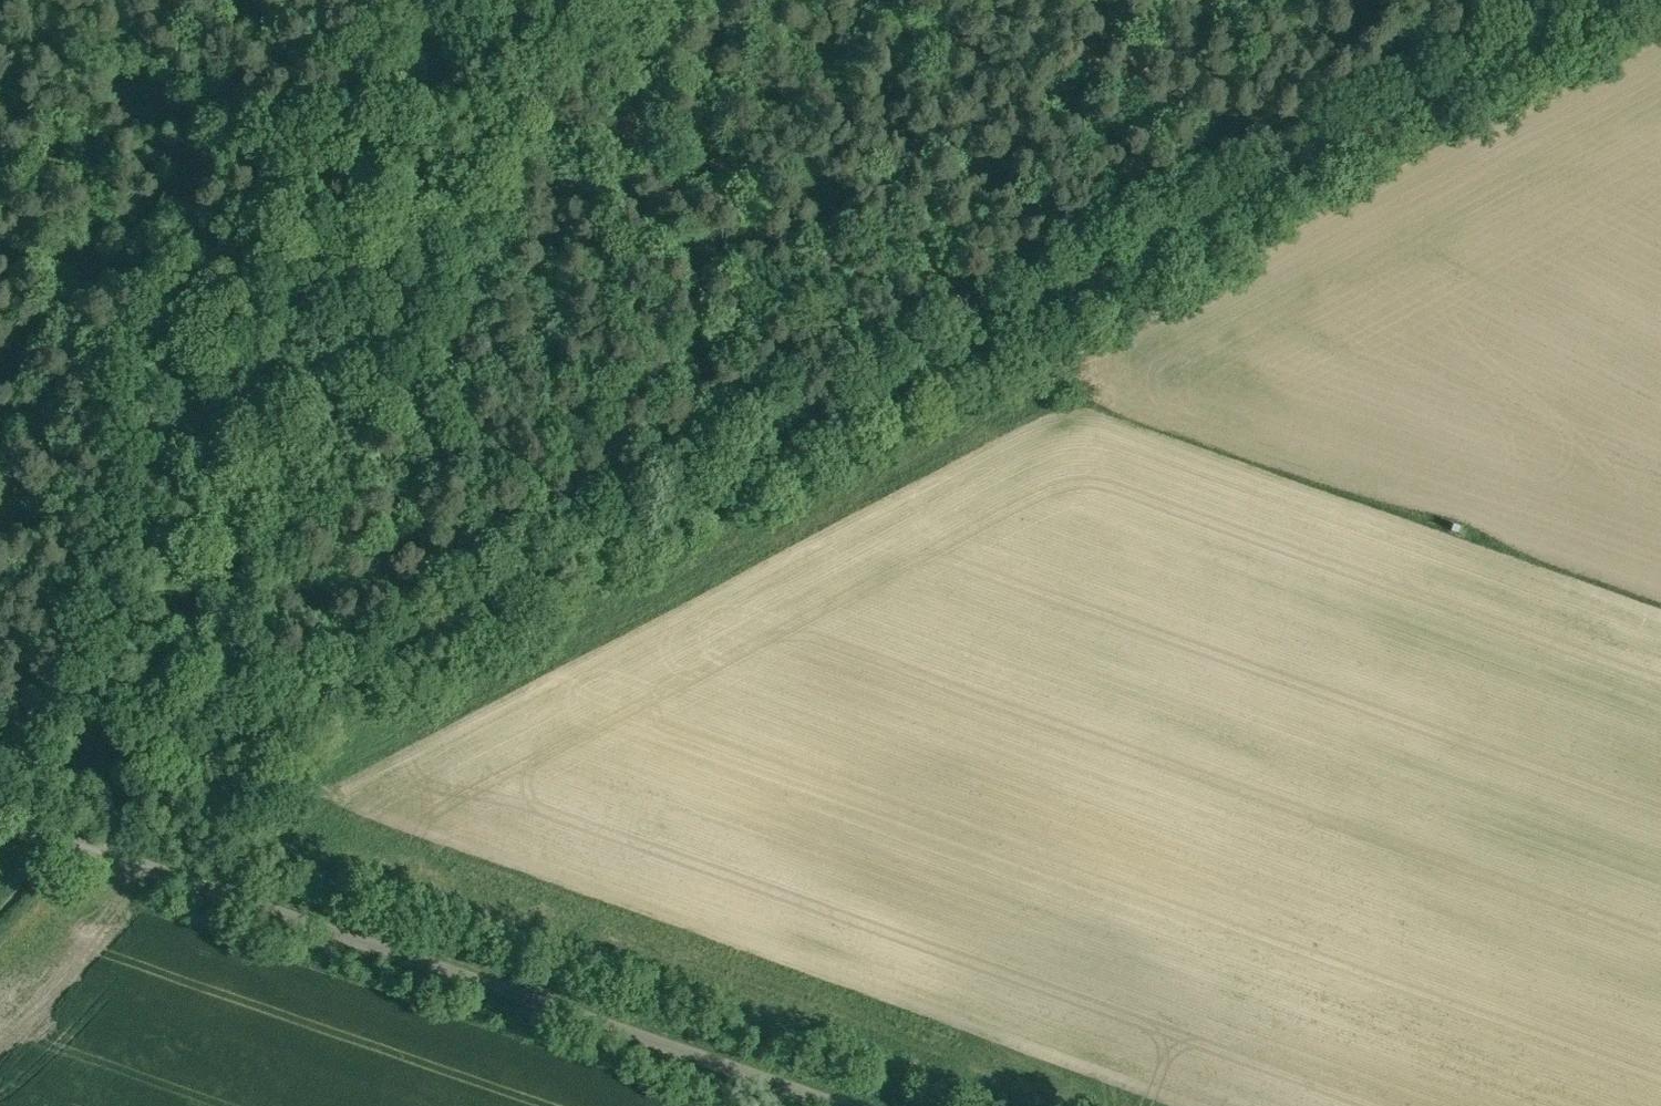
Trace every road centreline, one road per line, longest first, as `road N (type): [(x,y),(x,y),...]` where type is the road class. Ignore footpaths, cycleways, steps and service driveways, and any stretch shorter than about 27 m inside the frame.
road 1 (unclassified): [(0,813),(872,1105)]

